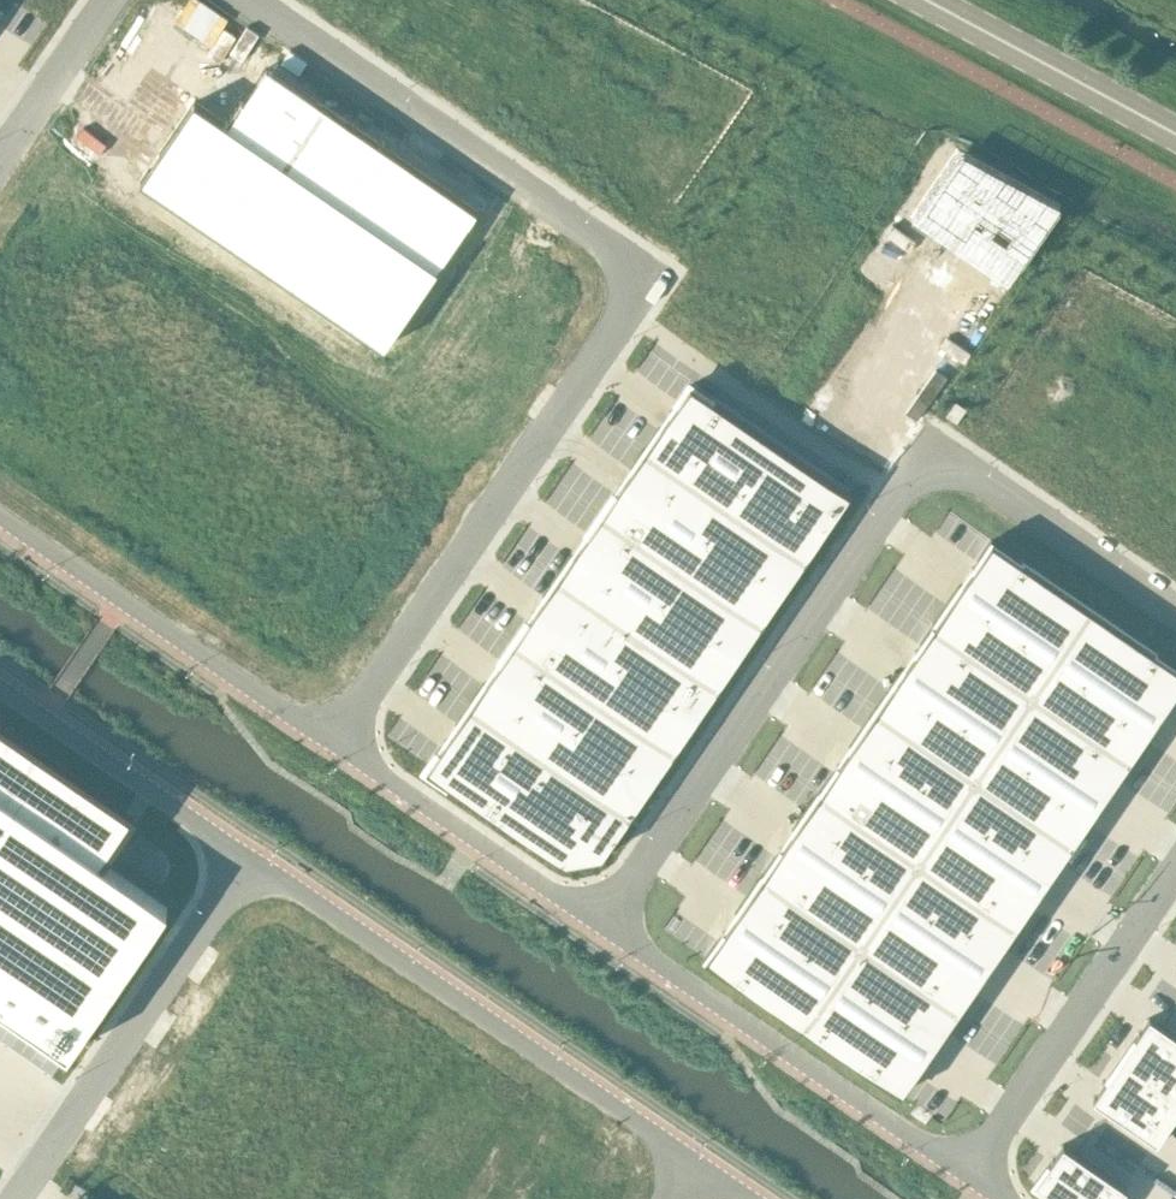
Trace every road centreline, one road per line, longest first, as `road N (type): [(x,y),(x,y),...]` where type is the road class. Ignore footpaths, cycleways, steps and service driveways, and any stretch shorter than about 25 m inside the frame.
road 1 (unclassified): [(251,0),(645,280),(335,741)]
road 2 (unclassified): [(599,927),(931,462),(960,466),(1175,620)]
road 3 (unclassified): [(244,858),(691,1159)]
road 4 (unclassified): [(968,1177),(599,927)]
road 5 (unclassified): [(244,858),(15,1198)]
road 6 (unclassified): [(335,741),(0,514)]
road 7 (unclassified): [(1175,867),(968,1177)]
road 8 (unclassified): [(599,927),(335,741)]
road 9 (unclassified): [(0,683),(244,858)]
road 10 (tertiary): [(1175,137),(917,0)]
road 11 (unclassified): [(0,155),(106,0)]

